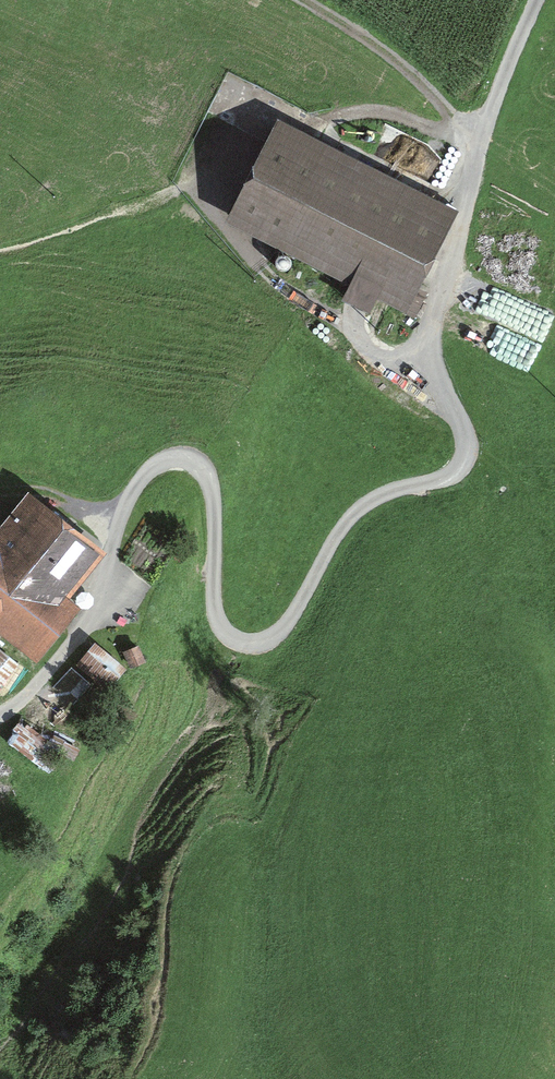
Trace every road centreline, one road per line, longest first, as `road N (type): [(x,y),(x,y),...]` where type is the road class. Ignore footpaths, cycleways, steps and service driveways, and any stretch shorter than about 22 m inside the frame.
road 1 (residential): [(537,0),(488,125),(433,322),(433,356),(461,426),(463,464),(361,507),(284,626),(245,643),(217,619),(210,481),(193,461),(157,463),(124,509),(91,614),(8,712)]

